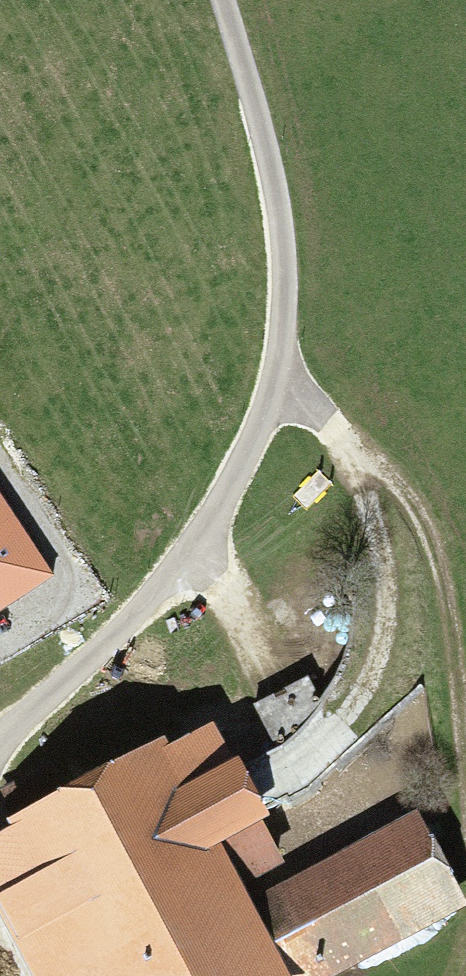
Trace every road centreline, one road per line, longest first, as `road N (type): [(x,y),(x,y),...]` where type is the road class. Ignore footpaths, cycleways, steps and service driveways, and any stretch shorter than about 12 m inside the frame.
road 1 (track): [(280,406),(183,563),(0,740)]
road 2 (track): [(223,0),(265,133),(283,273),(280,406)]
road 3 (track): [(280,406),(374,453),(442,549),(465,722)]

